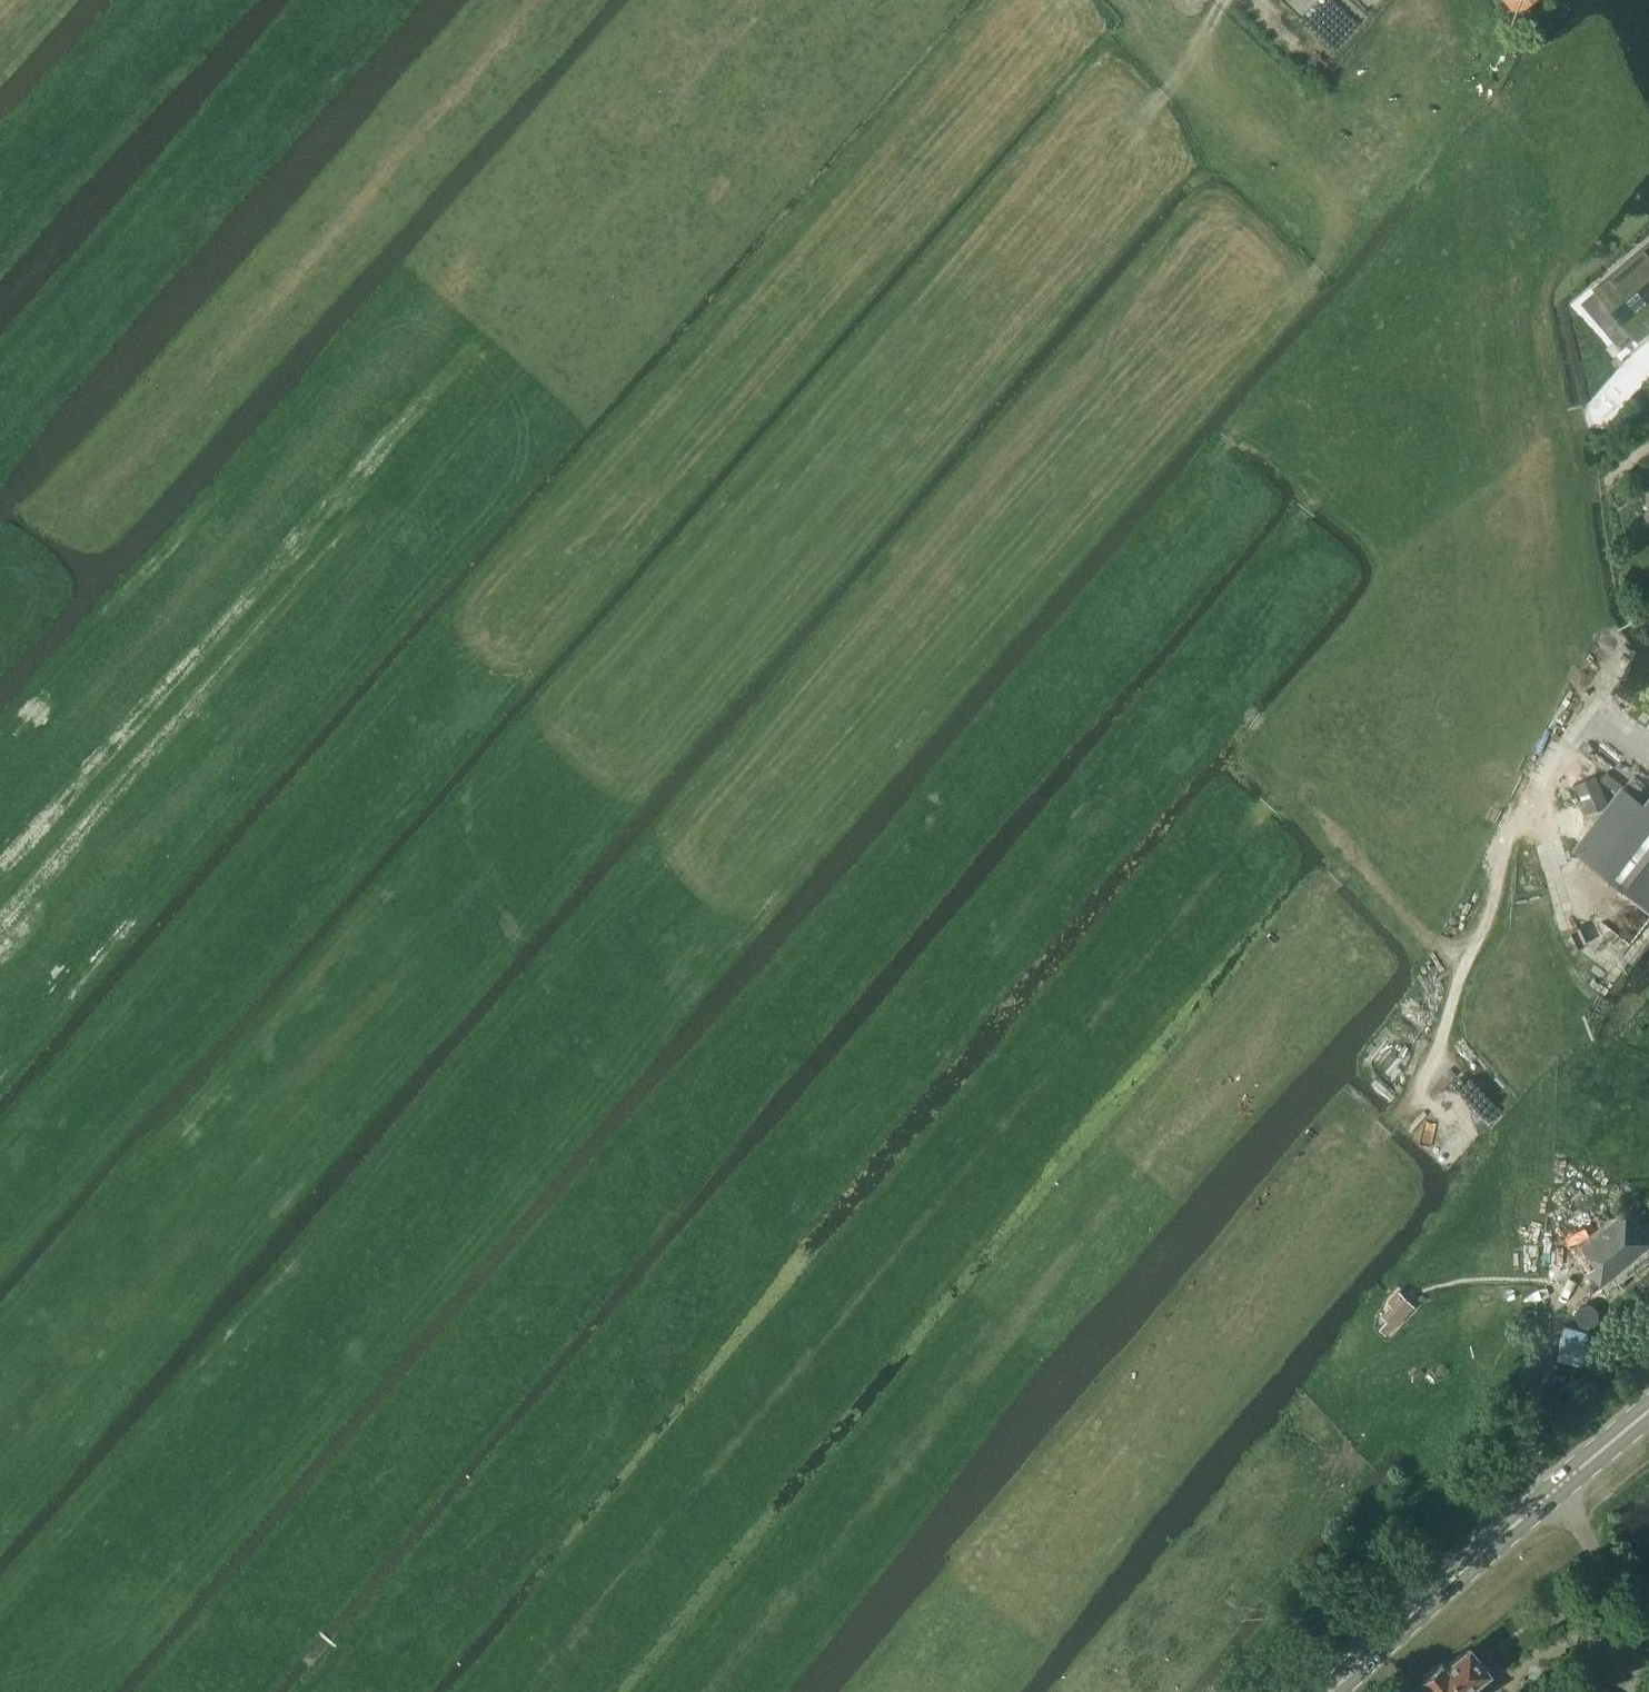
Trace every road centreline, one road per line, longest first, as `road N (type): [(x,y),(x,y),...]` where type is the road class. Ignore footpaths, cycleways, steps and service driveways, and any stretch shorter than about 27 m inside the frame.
road 1 (primary): [(1335,1691),(1648,1426)]
road 2 (track): [(1567,1282),(1572,898)]

